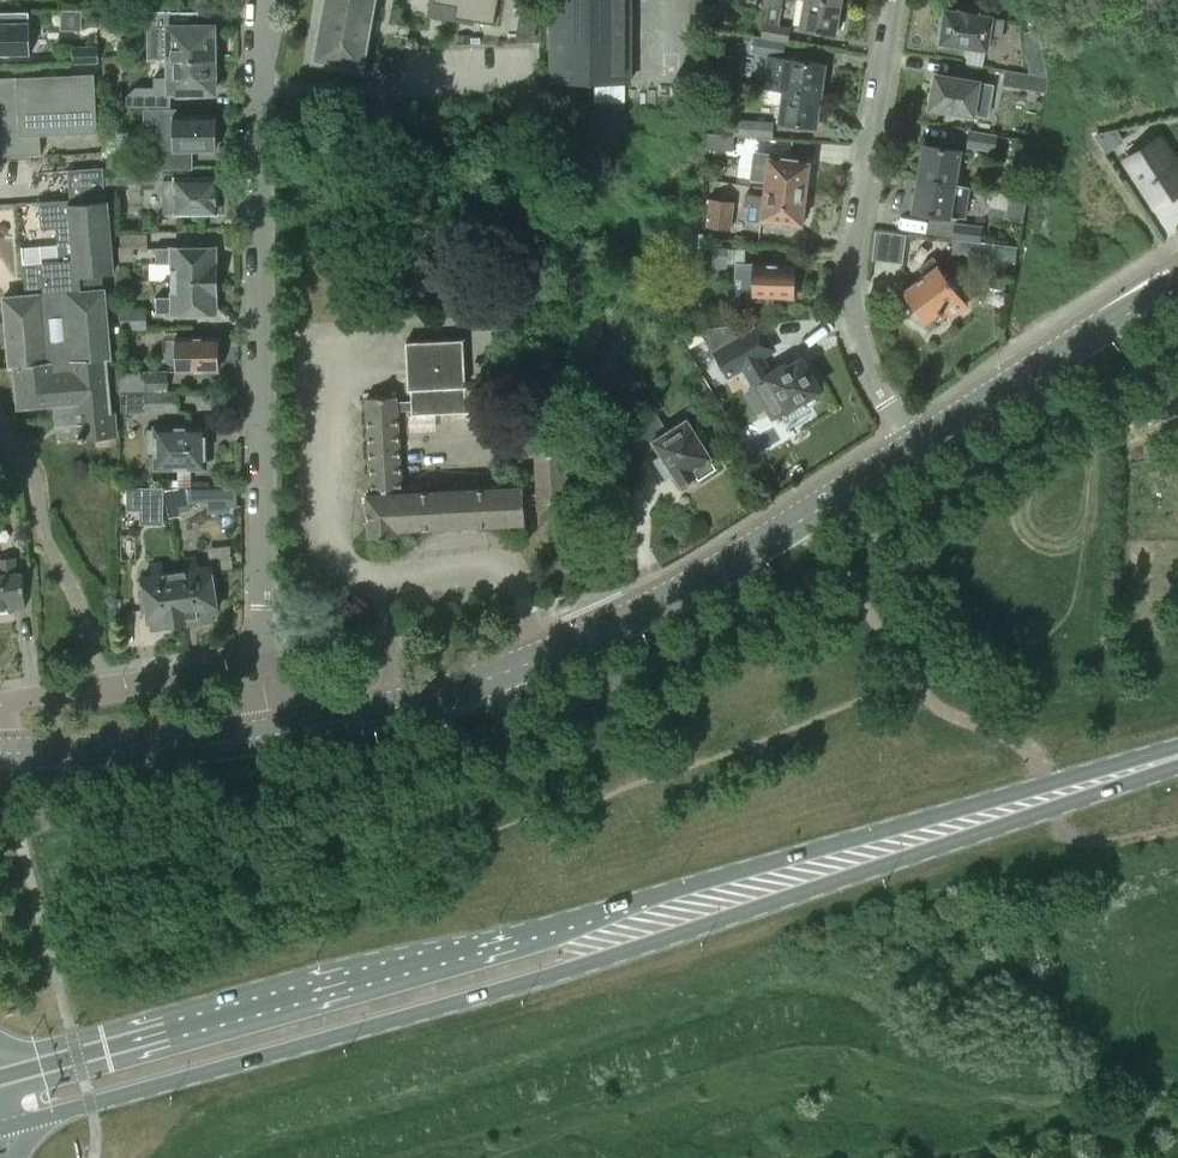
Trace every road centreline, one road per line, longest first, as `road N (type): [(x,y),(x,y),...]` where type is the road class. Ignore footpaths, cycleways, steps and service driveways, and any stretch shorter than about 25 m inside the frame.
road 1 (primary): [(0,1128),(570,971),(1177,766)]
road 2 (primary): [(1177,744),(0,1077)]
road 3 (tertiary): [(914,449),(617,627),(468,685),(267,736)]
road 4 (residential): [(260,663),(258,40),(266,0)]
road 5 (residential): [(914,449),(870,380),(851,311),(850,264),(893,0)]
road 6 (tertiary): [(1177,282),(914,449)]
road 7 (tertiary): [(267,736),(141,751),(0,753)]
road 8 (residential): [(260,663),(0,703)]

